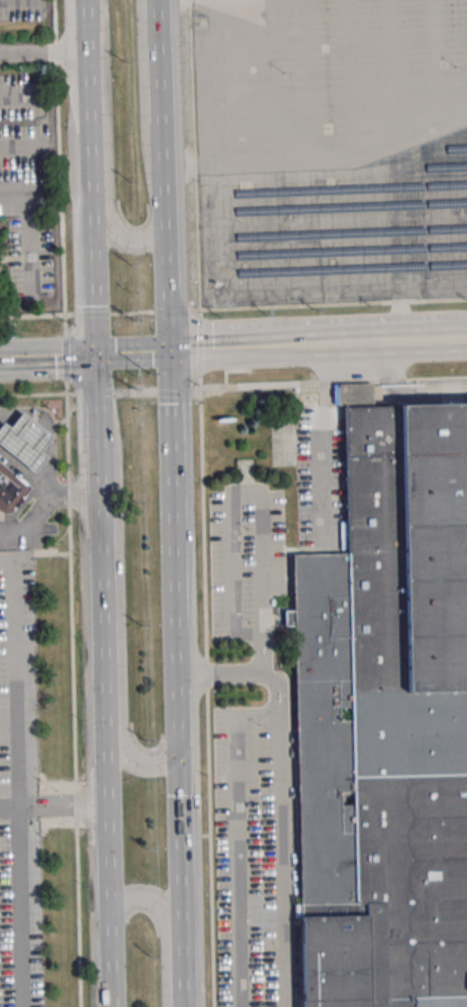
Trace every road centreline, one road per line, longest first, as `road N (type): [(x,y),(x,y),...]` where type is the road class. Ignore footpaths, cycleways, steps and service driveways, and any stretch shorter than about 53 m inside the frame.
road 1 (primary): [(96,415),(117,450),(126,751),(151,763),(172,753)]
road 2 (primary): [(106,721),(113,1006)]
road 3 (primary): [(170,631),(167,357)]
road 4 (primary): [(99,497),(106,721)]
road 5 (primary): [(176,939),(172,753)]
road 6 (primary): [(83,26),(89,194)]
road 7 (primary): [(89,194),(94,358)]
road 8 (secondary): [(167,357),(324,351)]
road 9 (primary): [(94,358),(99,497)]
road 10 (primary): [(157,123),(155,0)]
road 11 (primary): [(172,753),(170,631)]

